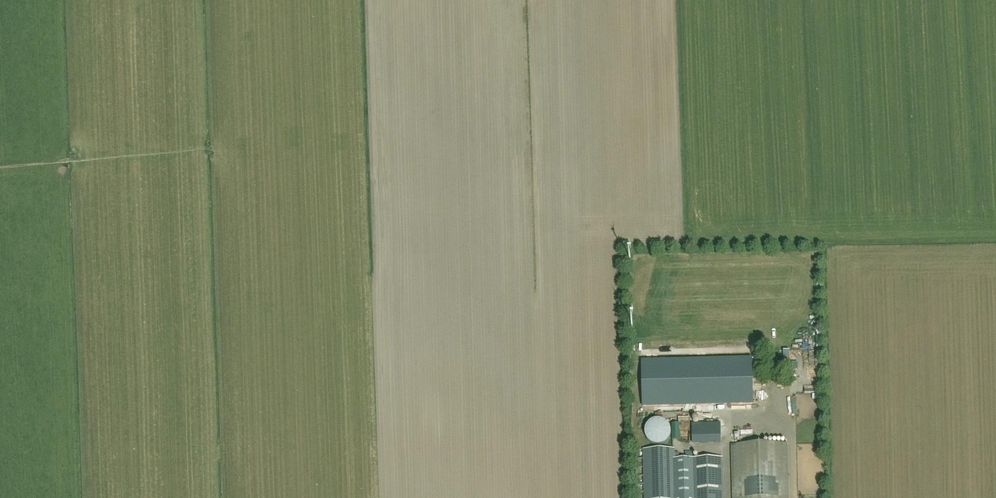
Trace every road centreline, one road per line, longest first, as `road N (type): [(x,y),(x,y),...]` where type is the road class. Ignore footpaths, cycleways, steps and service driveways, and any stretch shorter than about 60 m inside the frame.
road 1 (track): [(201,150),(0,168)]

